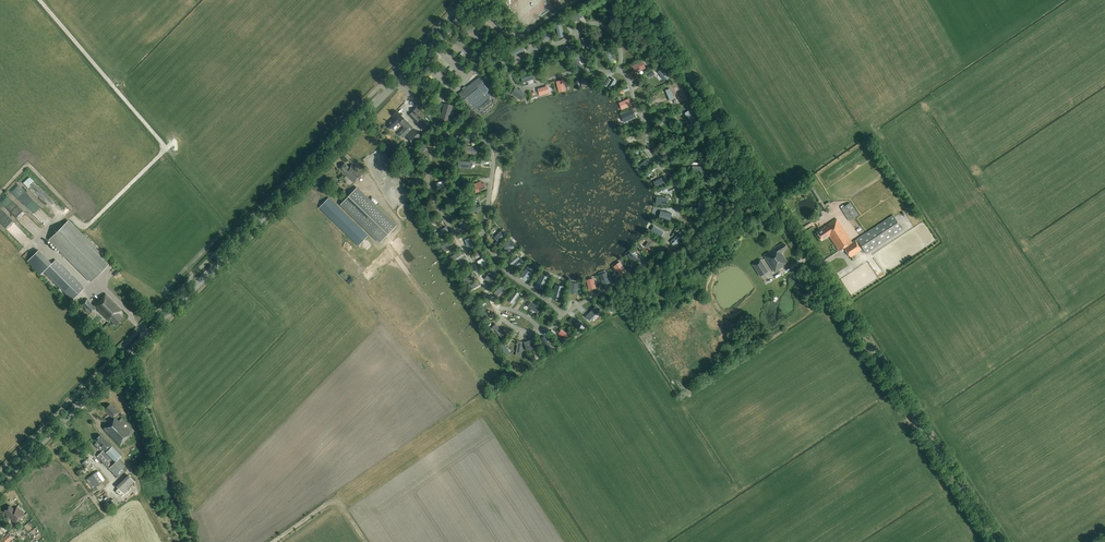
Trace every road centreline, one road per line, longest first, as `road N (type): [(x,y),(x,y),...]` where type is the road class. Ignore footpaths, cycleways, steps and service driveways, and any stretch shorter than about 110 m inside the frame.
road 1 (primary): [(0,485),(479,0)]
road 2 (tertiary): [(996,541),(641,0)]
road 3 (track): [(40,239),(63,213),(80,226),(90,222),(166,149),(39,0)]

